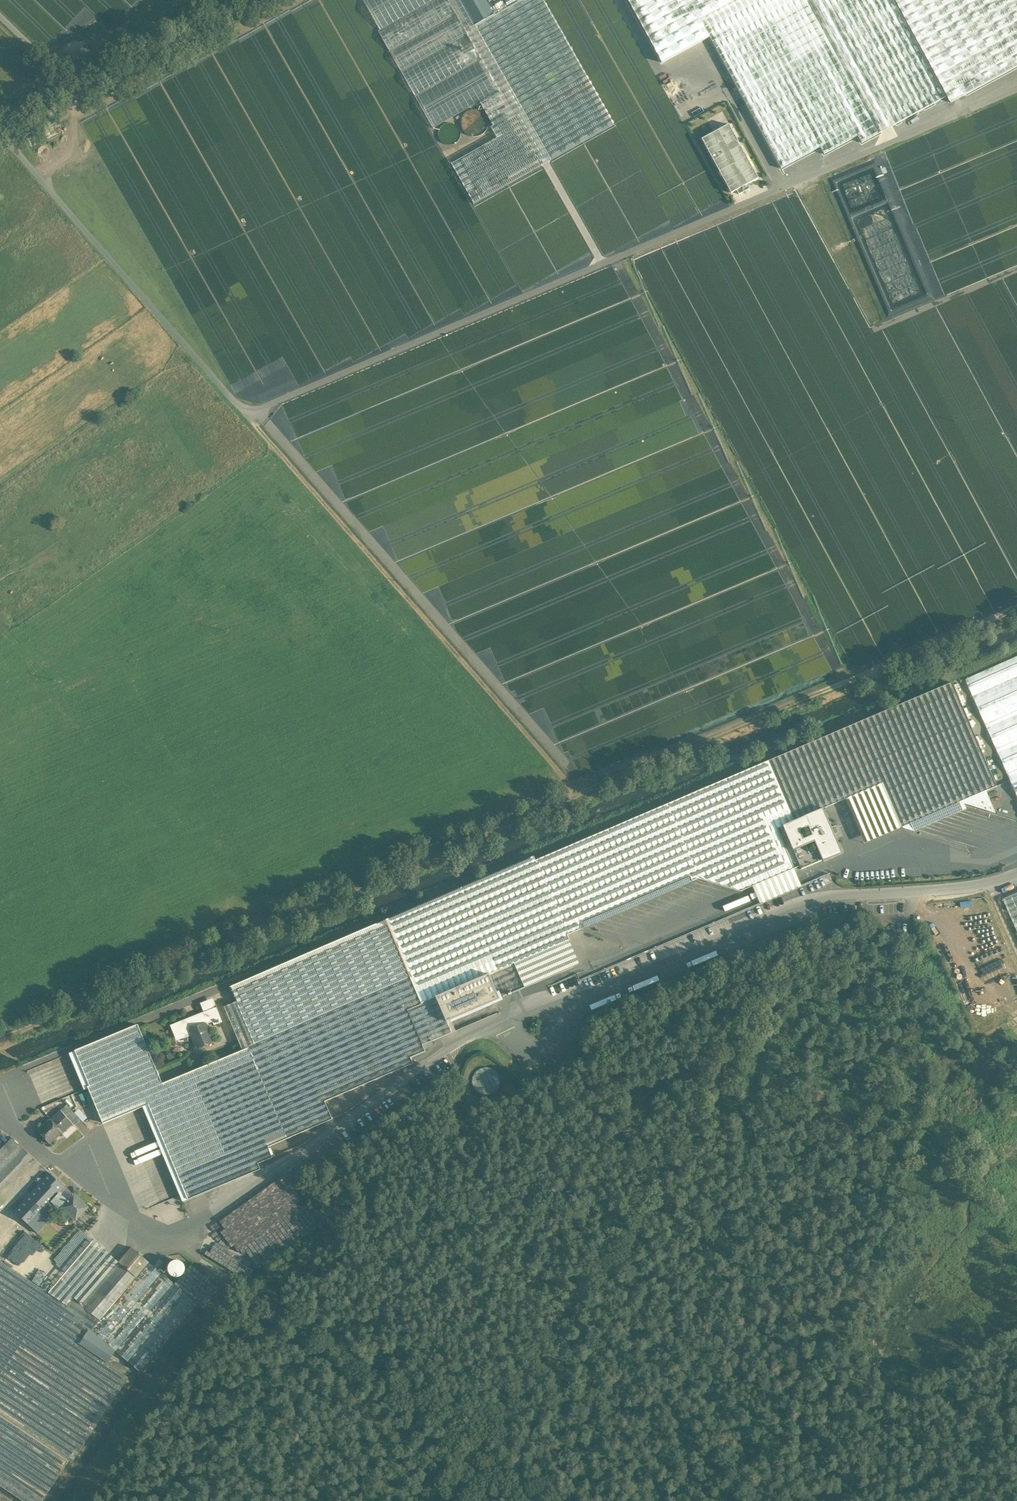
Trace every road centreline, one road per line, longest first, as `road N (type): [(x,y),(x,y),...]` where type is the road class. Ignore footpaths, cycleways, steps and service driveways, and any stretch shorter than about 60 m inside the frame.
road 1 (unclassified): [(1016,875),(987,886),(833,897),(627,971),(539,993),(494,1013),(171,1241)]
road 2 (track): [(254,410),(1016,91)]
road 3 (track): [(833,897),(478,1447)]
road 4 (track): [(576,796),(0,1038)]
road 5 (track): [(254,410),(576,796)]
road 6 (track): [(576,796),(1016,606)]
road 7 (track): [(4,136),(235,404),(254,410)]
road 8 (track): [(171,1241),(478,1447)]
road 9 (unclassified): [(0,1110),(103,1196),(171,1241)]
road 10 (unclassified): [(269,0),(82,98)]

